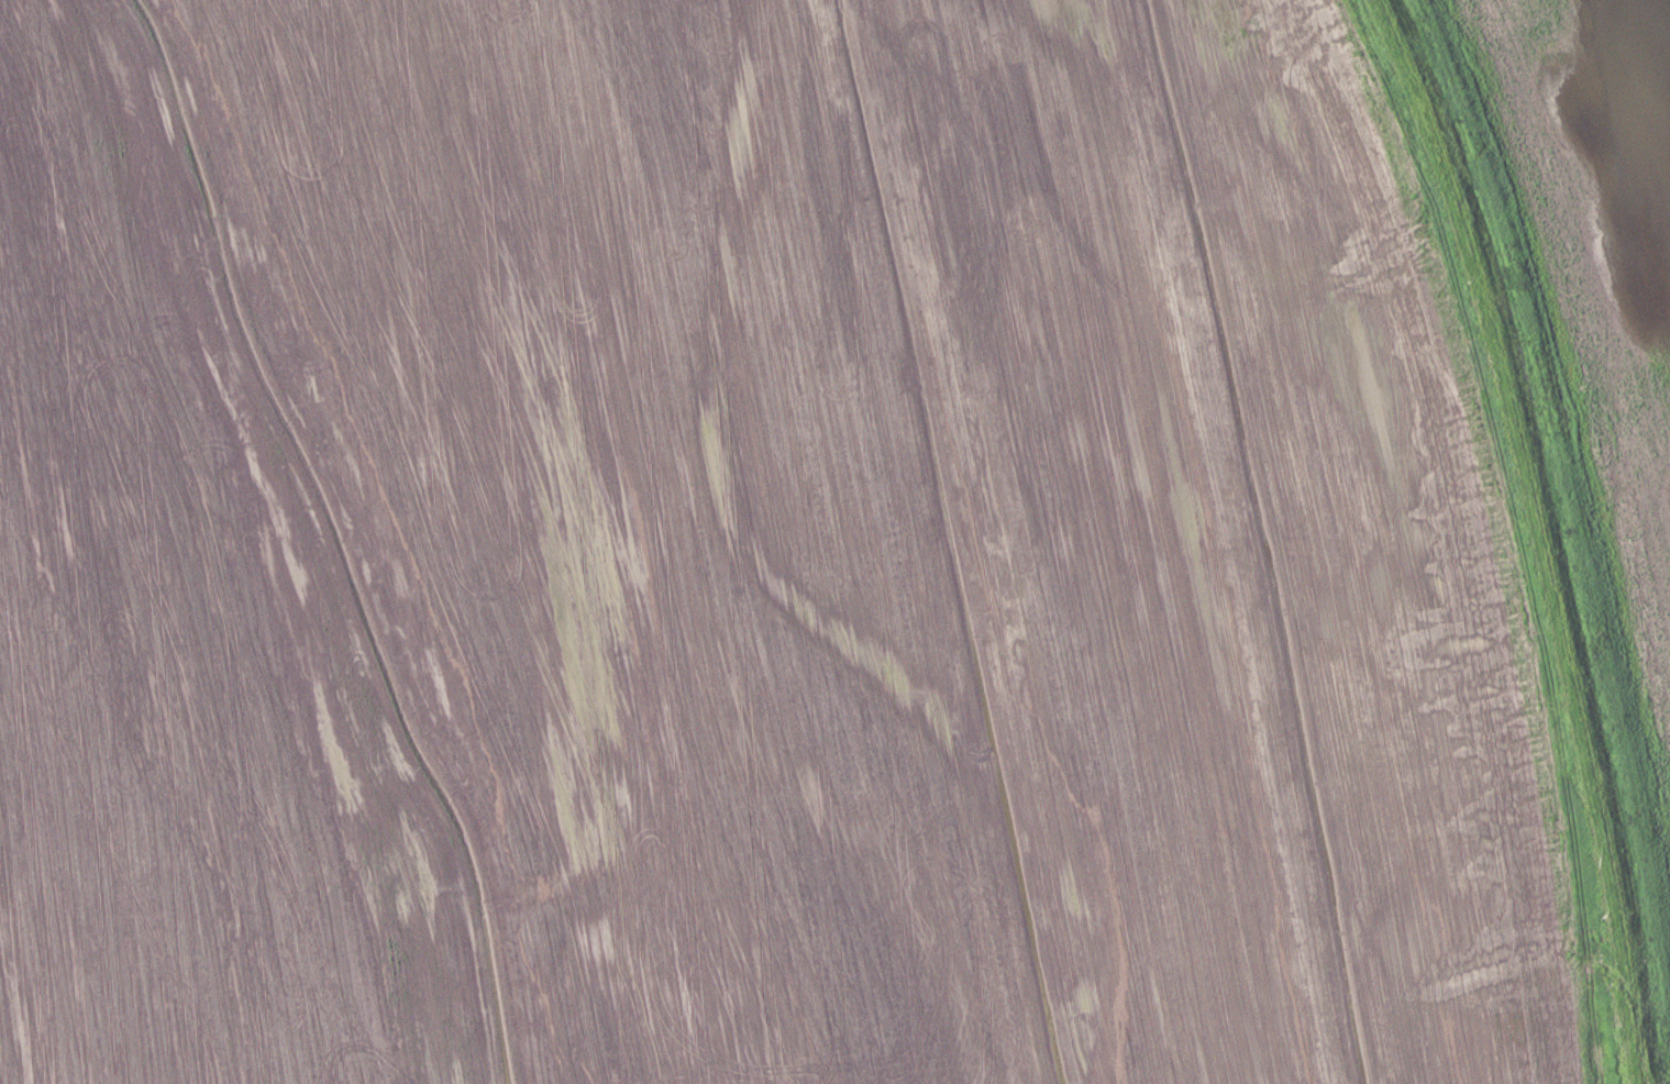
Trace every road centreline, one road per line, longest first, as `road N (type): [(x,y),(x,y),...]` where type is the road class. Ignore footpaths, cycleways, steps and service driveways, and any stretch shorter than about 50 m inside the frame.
road 1 (residential): [(1428,0),(1522,246),(1669,974)]

